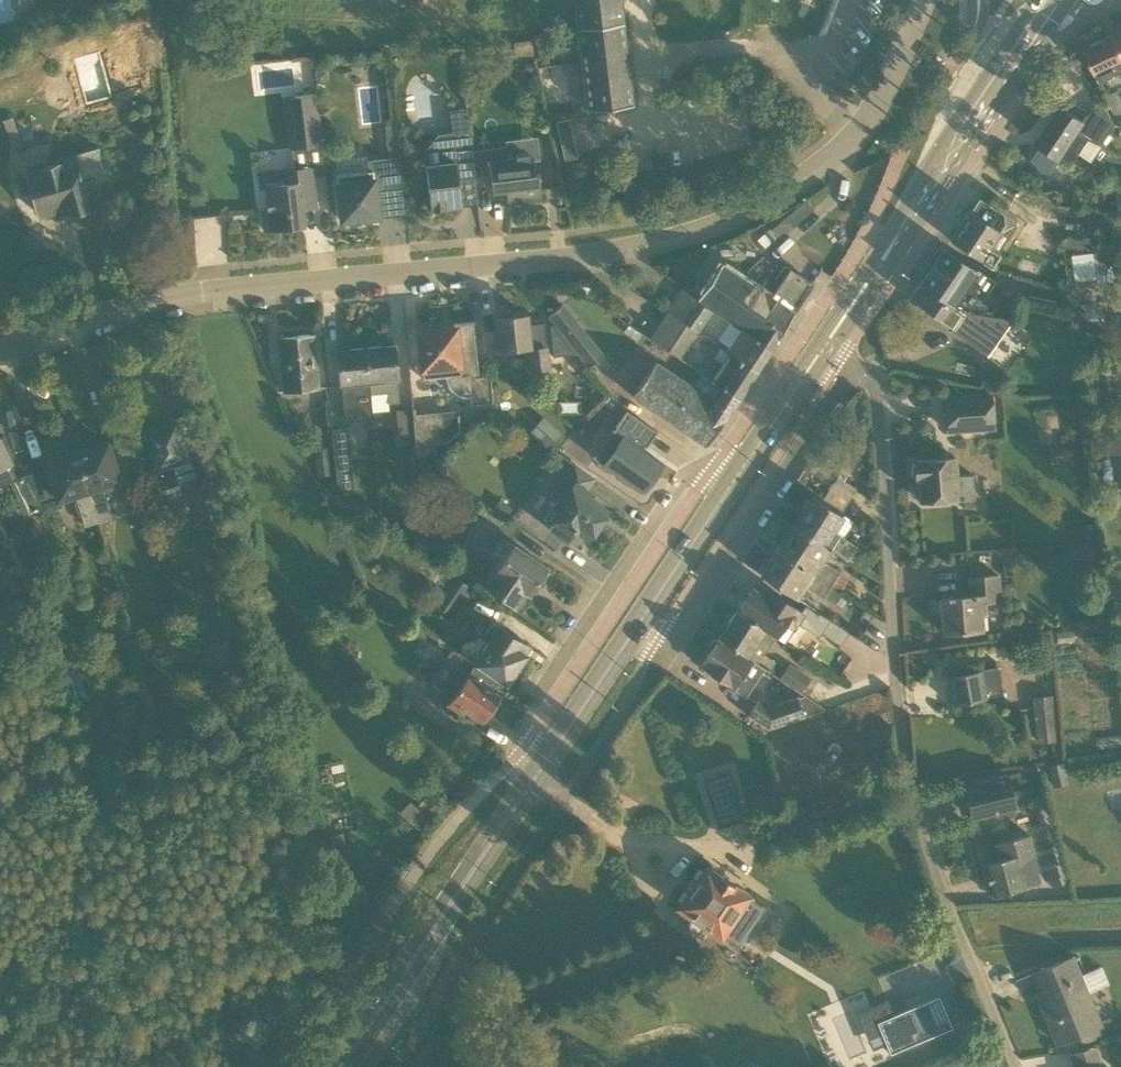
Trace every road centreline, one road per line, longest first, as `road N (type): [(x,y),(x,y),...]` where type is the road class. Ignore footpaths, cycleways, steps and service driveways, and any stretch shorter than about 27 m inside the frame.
road 1 (unclassified): [(226,291),(597,257),(725,228),(794,188),(855,137)]
road 2 (residential): [(841,364),(875,392),(903,782),(956,926)]
road 3 (secondary): [(343,1066),(631,635)]
road 4 (secondary): [(822,349),(1057,0)]
road 5 (residential): [(631,635),(674,641),(845,385),(841,364)]
road 6 (secondary): [(631,635),(822,349)]
road 7 (residential): [(855,137),(782,54),(754,43),(650,66),(642,0)]
road 8 (residential): [(0,359),(120,314),(226,291)]
road 9 (unclassified): [(855,137),(891,84),(925,0)]
road 10 (track): [(956,926),(1012,1066)]

